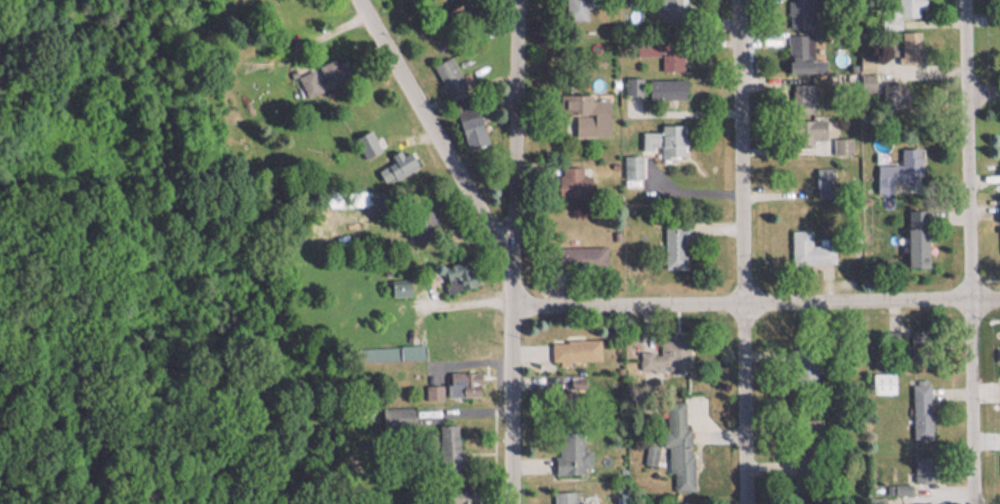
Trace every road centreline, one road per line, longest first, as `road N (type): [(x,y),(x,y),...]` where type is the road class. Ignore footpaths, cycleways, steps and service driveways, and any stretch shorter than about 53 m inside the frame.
road 1 (residential): [(508,503),(509,268),(353,0)]
road 2 (residential): [(973,503),(963,0)]
road 3 (residential): [(742,503),(733,0)]
road 4 (residential): [(509,308),(999,301)]
road 5 (residential): [(509,268),(512,0)]

